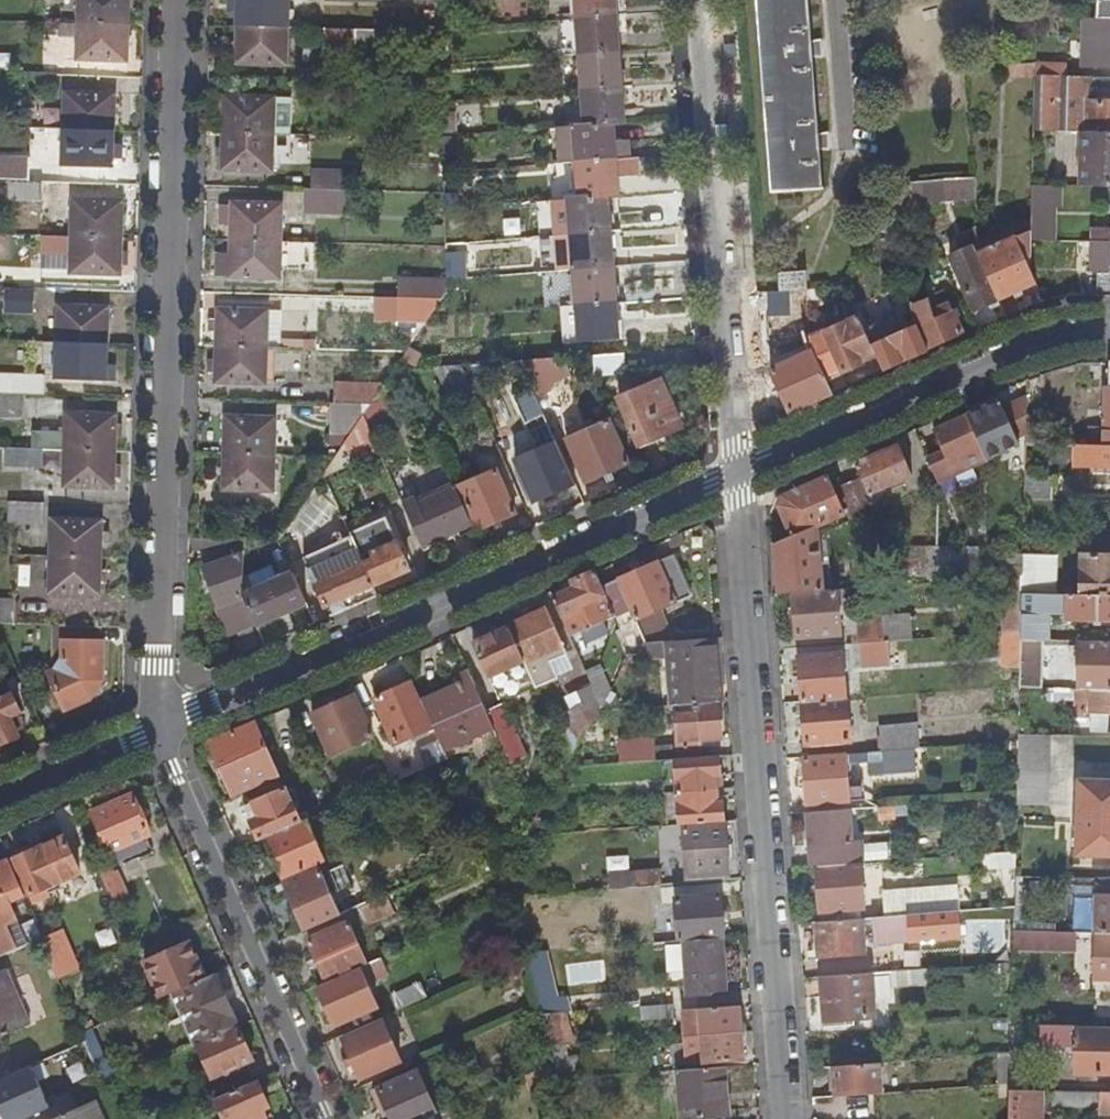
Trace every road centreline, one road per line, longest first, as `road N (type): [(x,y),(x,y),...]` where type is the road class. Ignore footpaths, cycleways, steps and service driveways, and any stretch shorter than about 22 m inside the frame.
road 1 (residential): [(179,0),(161,727)]
road 2 (residential): [(787,1118),(739,470)]
road 3 (residential): [(739,470),(161,727)]
road 4 (residential): [(739,470),(704,0)]
road 5 (residential): [(161,727),(327,1118)]
road 6 (residential): [(1109,325),(1050,331),(739,470)]
road 7 (residential): [(161,727),(0,798)]

